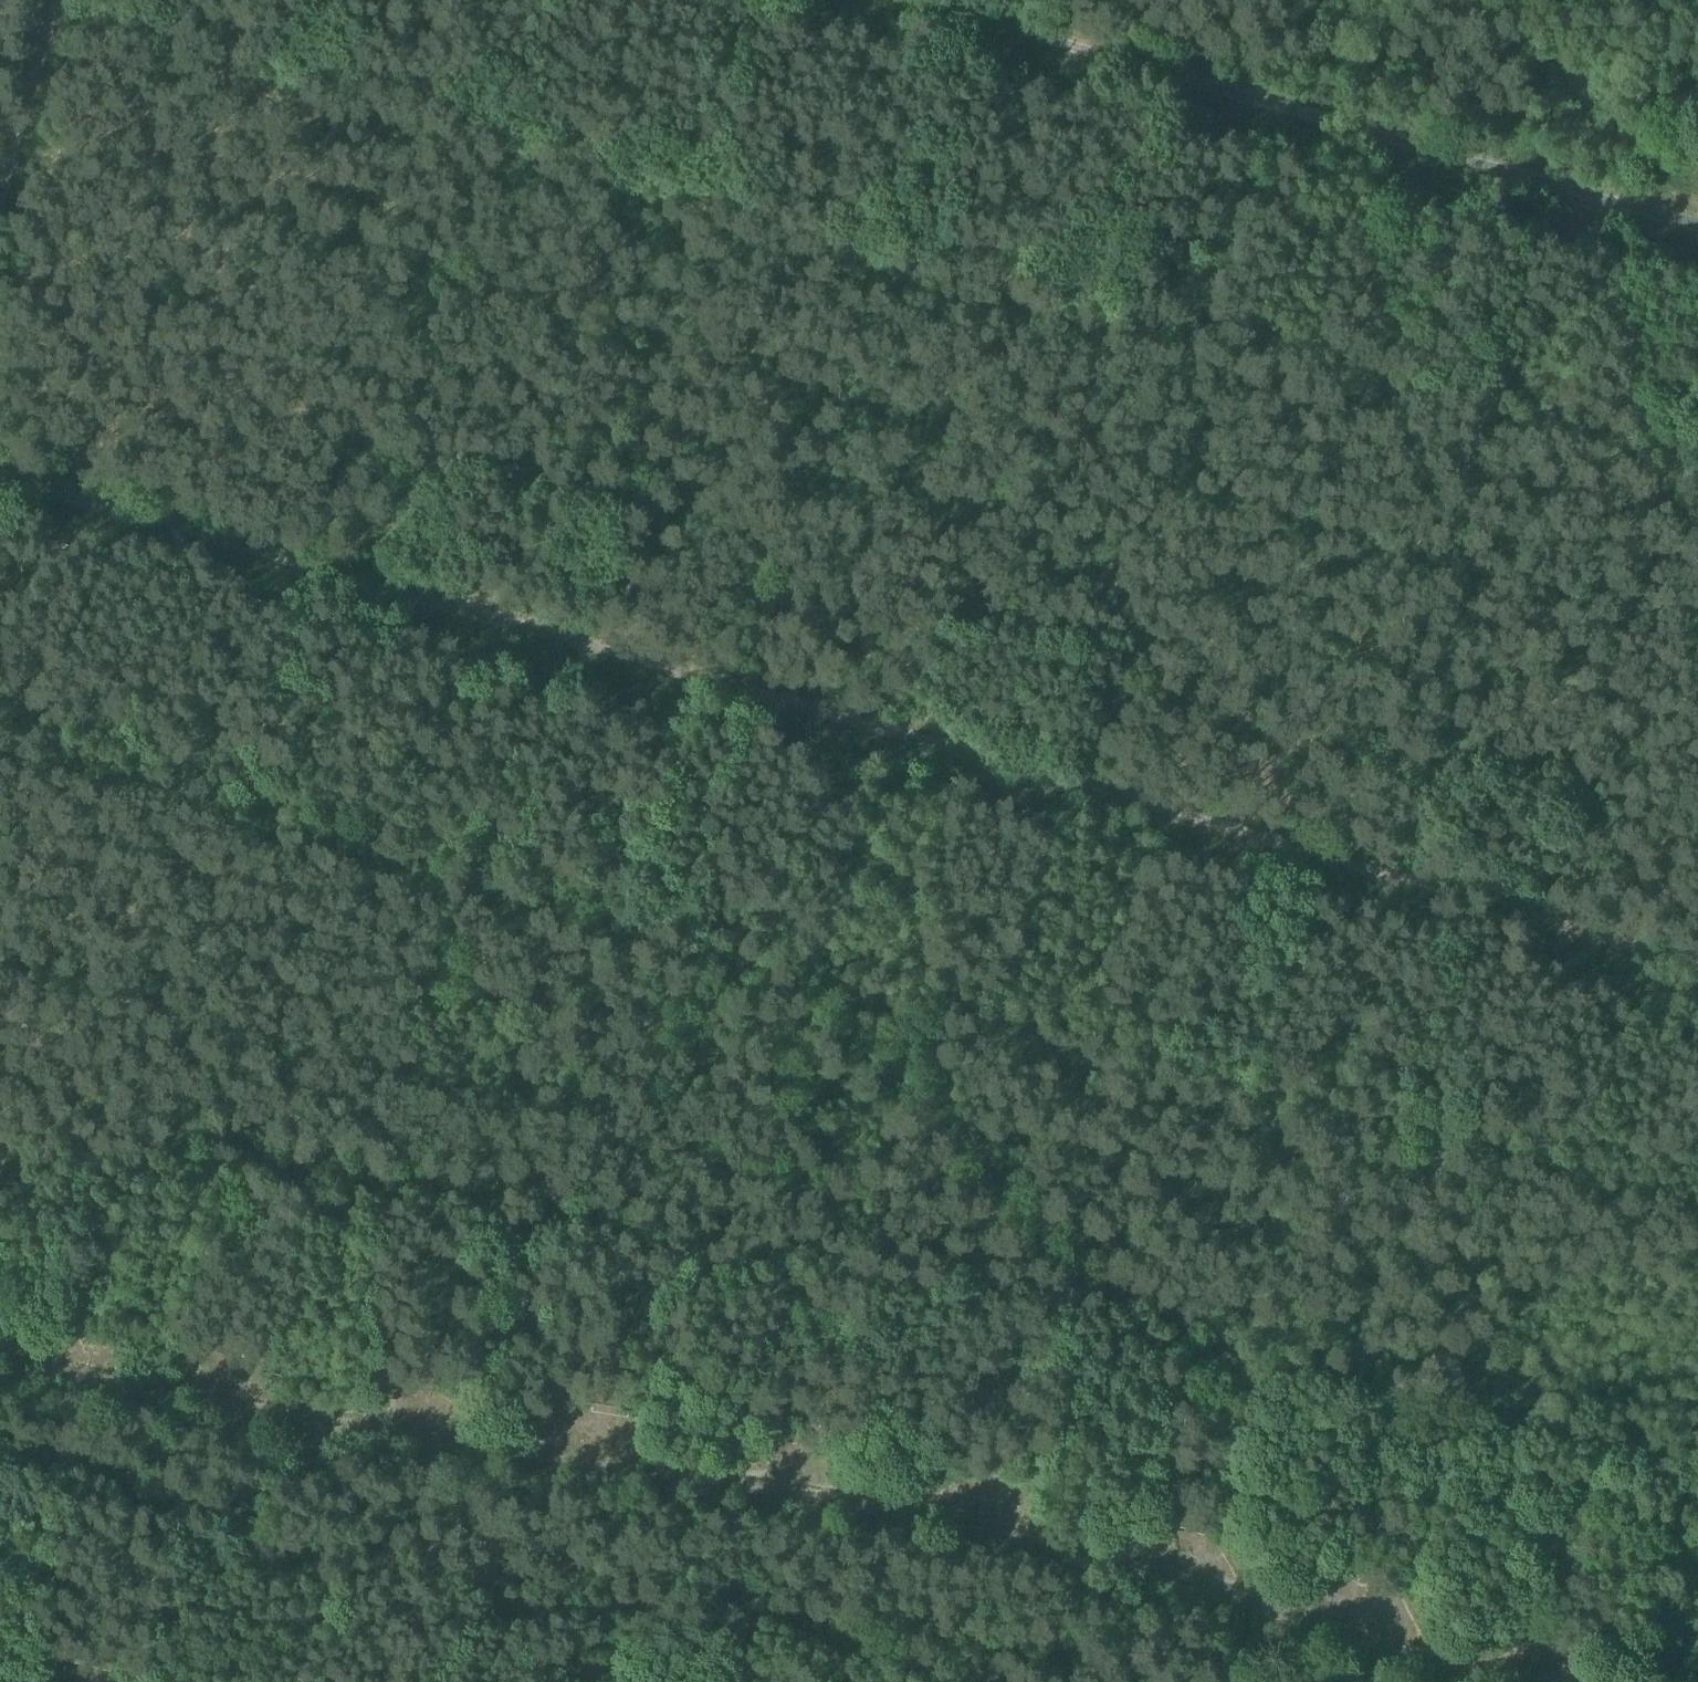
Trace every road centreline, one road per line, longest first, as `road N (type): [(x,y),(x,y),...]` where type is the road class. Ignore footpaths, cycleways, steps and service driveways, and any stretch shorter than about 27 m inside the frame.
road 1 (unclassified): [(0,474),(1697,966)]
road 2 (unclassified): [(1520,1681),(1068,1543),(152,1391),(0,1337)]
road 3 (unclassified): [(1697,229),(902,0)]
road 4 (unclassified): [(60,0),(0,203)]

